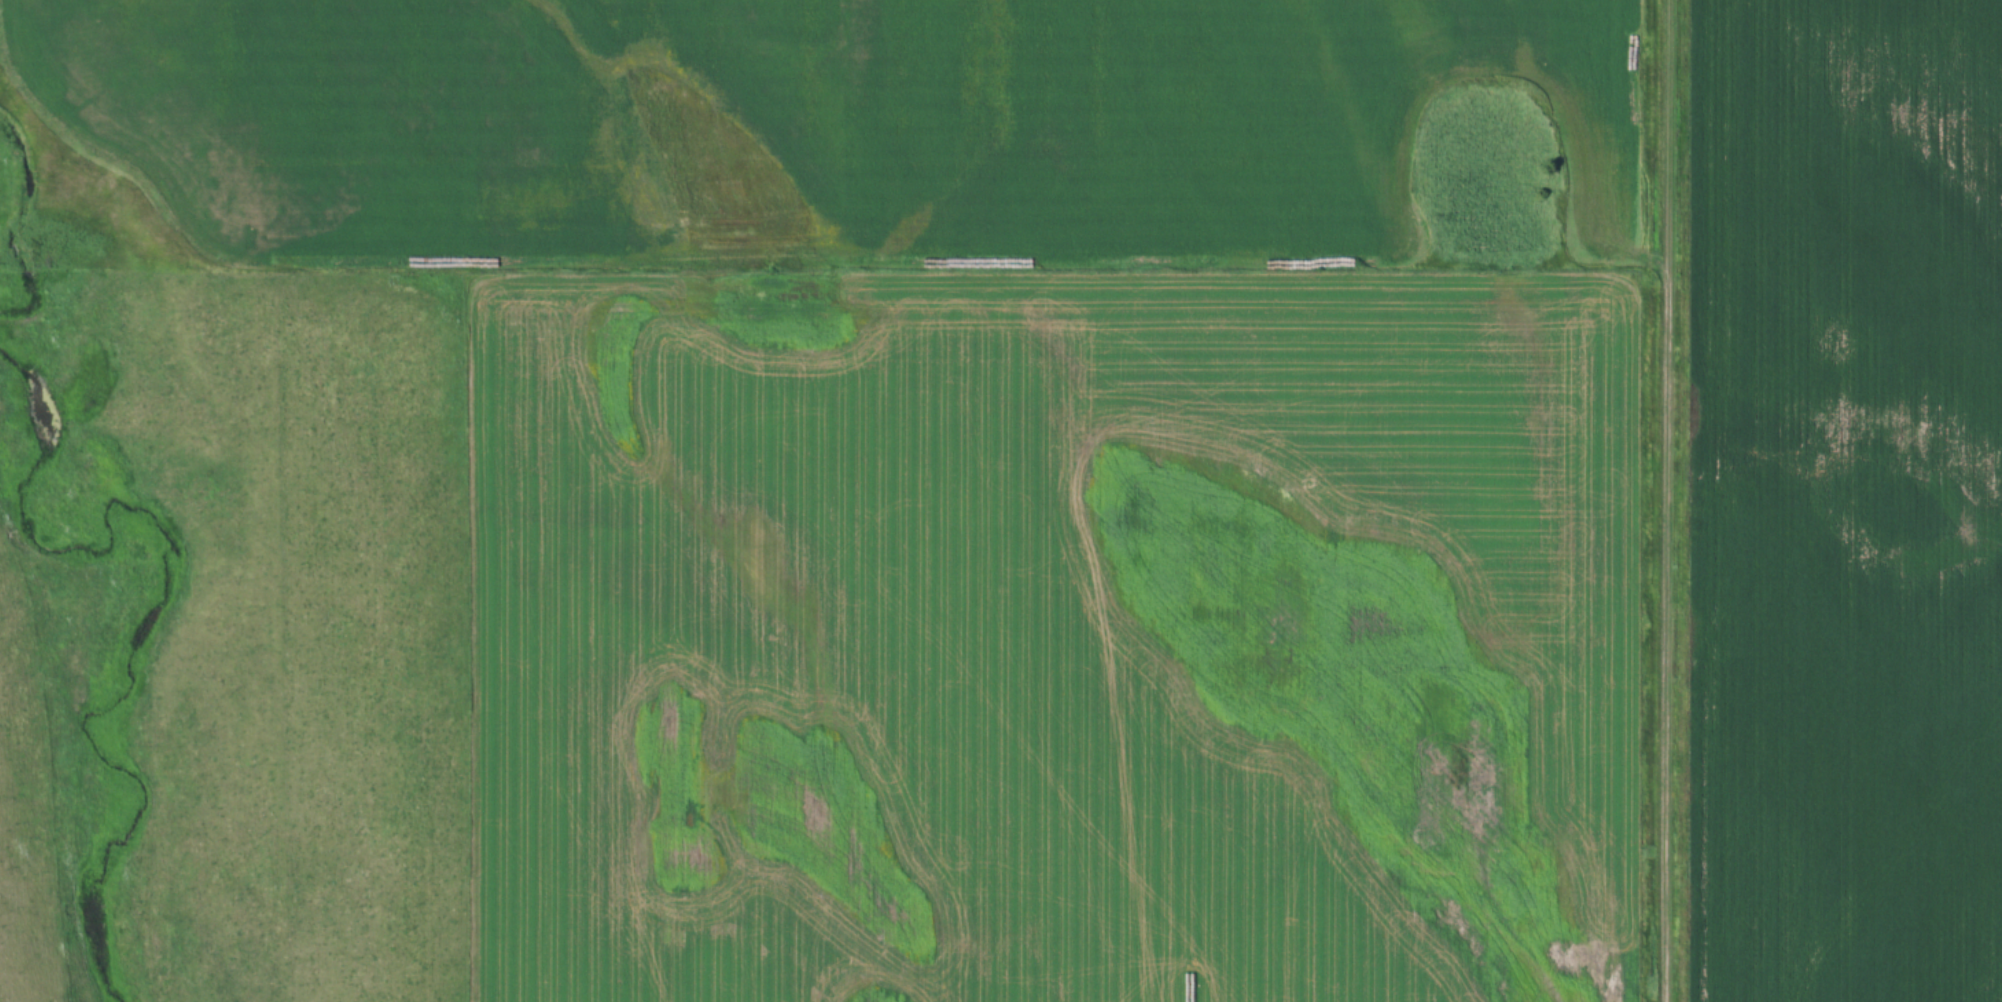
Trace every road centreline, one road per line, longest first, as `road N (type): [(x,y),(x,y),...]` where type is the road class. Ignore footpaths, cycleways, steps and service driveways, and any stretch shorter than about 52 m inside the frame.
road 1 (track): [(1663,1001),(1664,0)]

